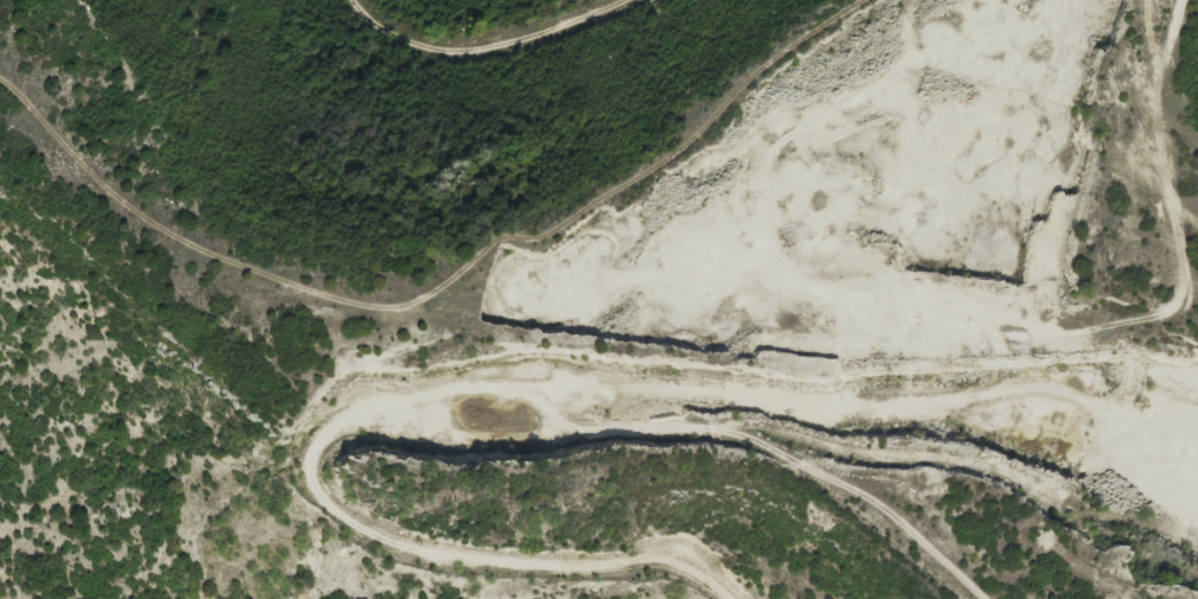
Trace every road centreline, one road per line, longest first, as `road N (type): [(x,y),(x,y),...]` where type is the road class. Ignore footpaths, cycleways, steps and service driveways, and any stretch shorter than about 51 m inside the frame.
road 1 (residential): [(0,143),(128,249),(265,280),(490,276),(644,249),(852,133),(989,115),(1149,139)]
road 2 (residential): [(1149,259),(1141,0)]

